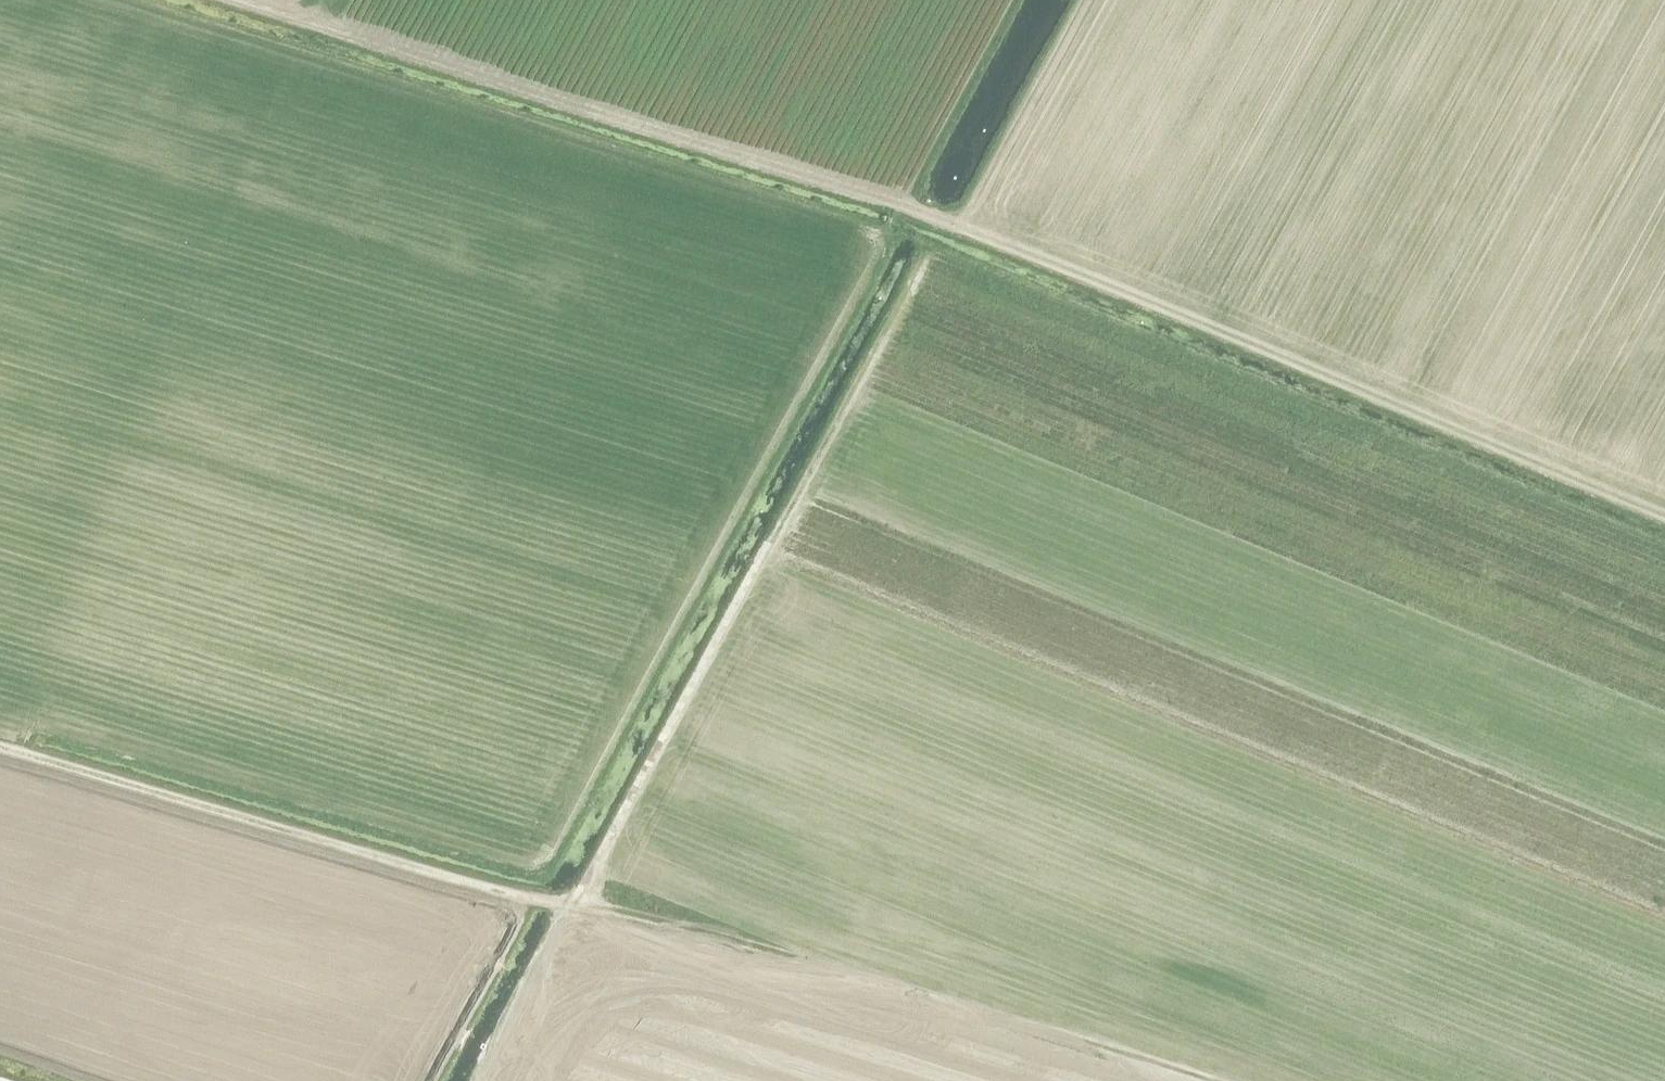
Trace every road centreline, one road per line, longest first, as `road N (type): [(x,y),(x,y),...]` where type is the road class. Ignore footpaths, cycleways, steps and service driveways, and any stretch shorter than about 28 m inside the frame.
road 1 (track): [(1664,512),(933,215),(246,0)]
road 2 (track): [(1228,1080),(972,1005),(343,848),(0,750)]

